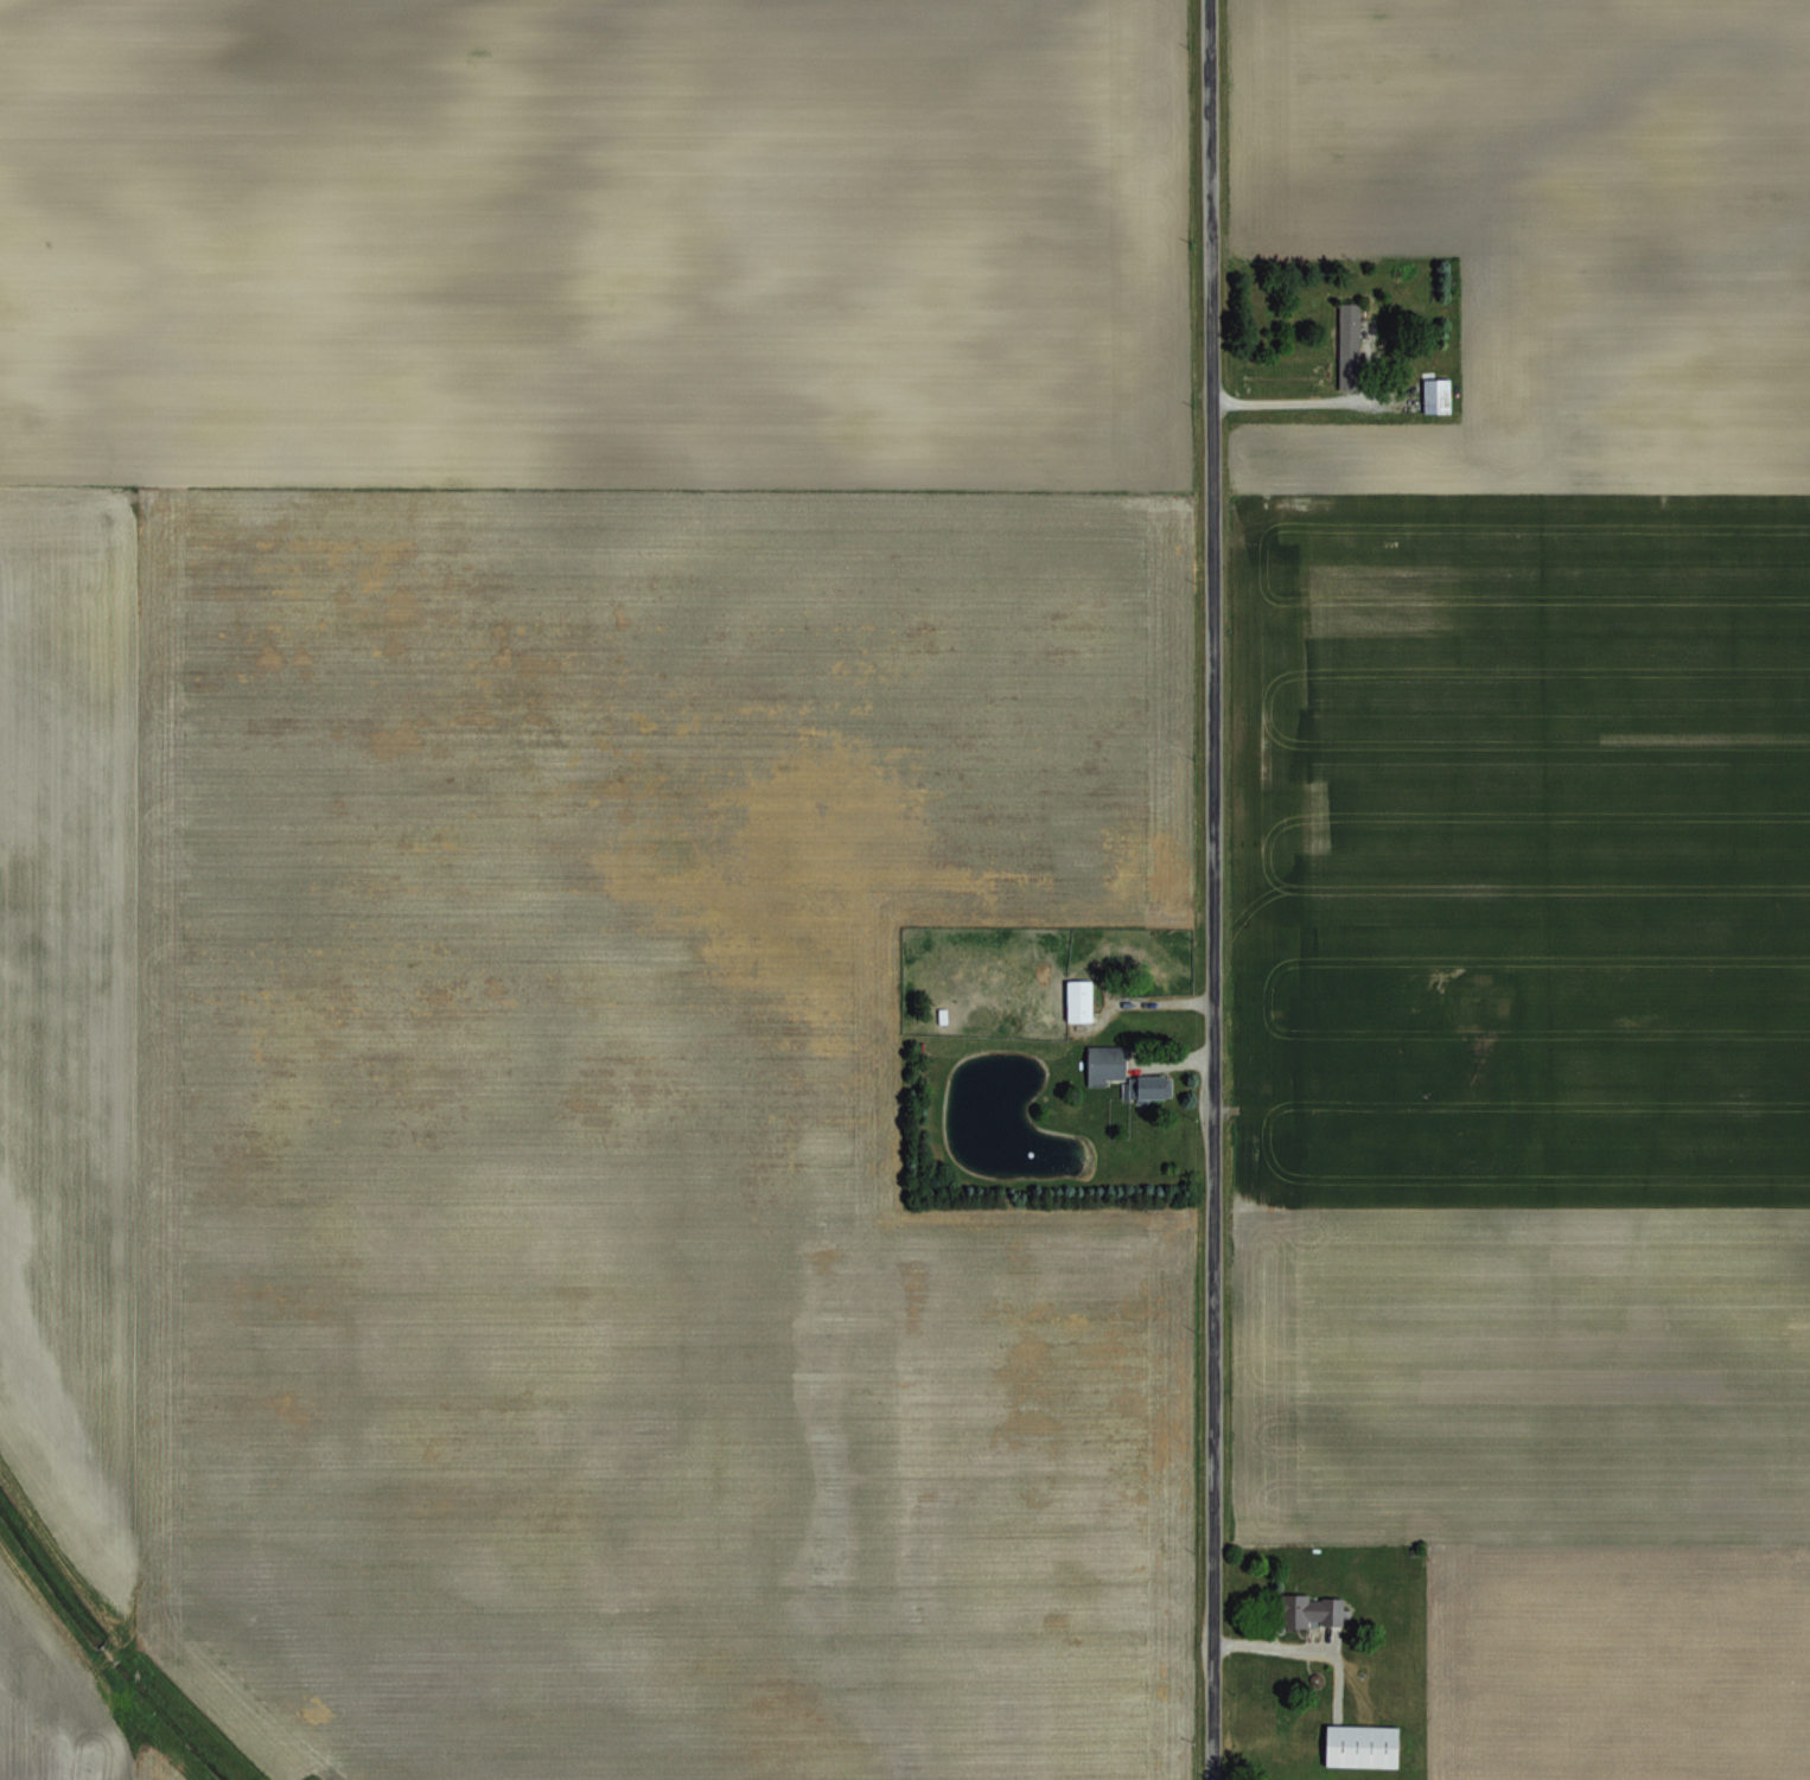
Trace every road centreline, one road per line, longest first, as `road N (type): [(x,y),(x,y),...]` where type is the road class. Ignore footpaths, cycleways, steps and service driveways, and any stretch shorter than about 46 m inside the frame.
road 1 (residential): [(1207,1779),(1204,0)]

